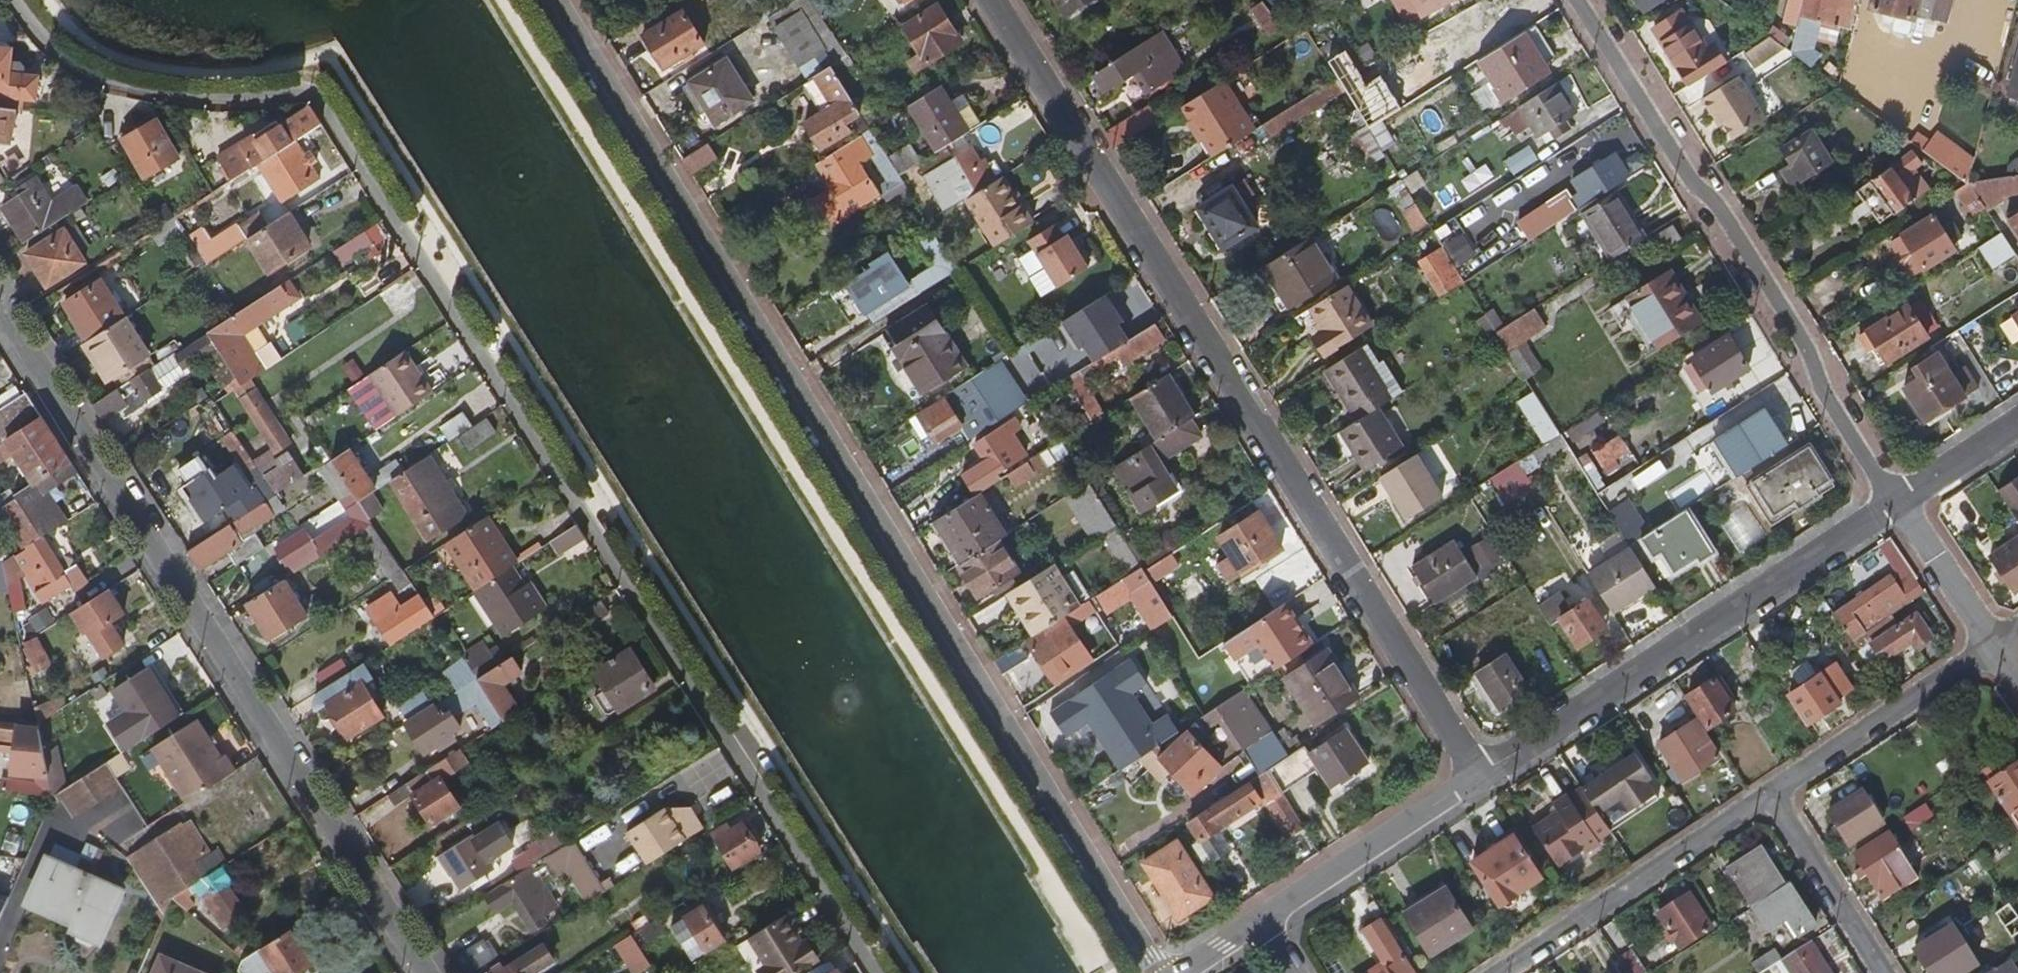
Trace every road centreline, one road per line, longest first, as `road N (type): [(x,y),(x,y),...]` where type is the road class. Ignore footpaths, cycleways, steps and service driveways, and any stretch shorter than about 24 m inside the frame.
road 1 (residential): [(886,972),(316,96),(158,94),(108,82),(49,48),(13,0)]
road 2 (residential): [(1158,972),(550,0)]
road 3 (residential): [(989,0),(1480,778)]
road 4 (residential): [(0,303),(426,972)]
road 5 (residential): [(1897,504),(1579,0)]
road 6 (residential): [(1480,778),(1897,504)]
road 7 (residential): [(1500,972),(1770,794)]
road 8 (residential): [(1259,924),(1480,778)]
road 9 (residential): [(1770,794),(1987,647)]
road 10 (residential): [(1770,794),(1883,972)]
road 11 (residential): [(1987,647),(1897,504)]
road 12 (residential): [(1897,504),(2017,426)]

